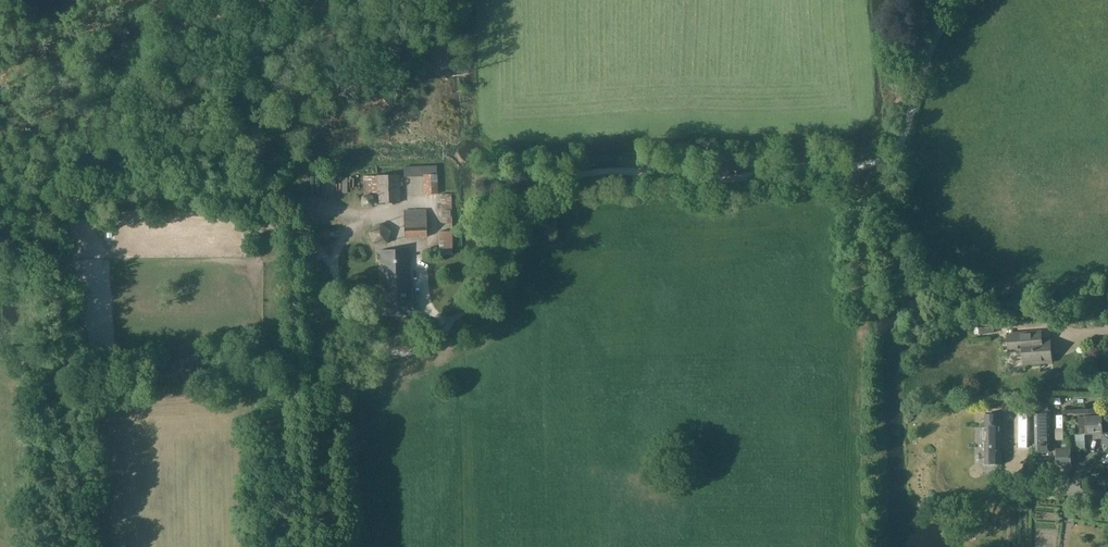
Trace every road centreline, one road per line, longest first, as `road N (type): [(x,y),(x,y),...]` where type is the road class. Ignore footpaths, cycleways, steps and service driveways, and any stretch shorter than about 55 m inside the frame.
road 1 (track): [(336,274),(378,343),(417,350),(482,292),(513,210),(525,188),(543,179),(599,169),(716,178),(887,158),(909,123),(936,33),(963,0)]
road 2 (track): [(307,546),(292,258)]
road 3 (track): [(0,214),(140,184),(248,192)]
road 4 (track): [(80,401),(260,392),(298,379)]
road 5 (track): [(365,220),(248,192),(290,212),(322,252)]
road 6 (track): [(864,165),(862,326)]

